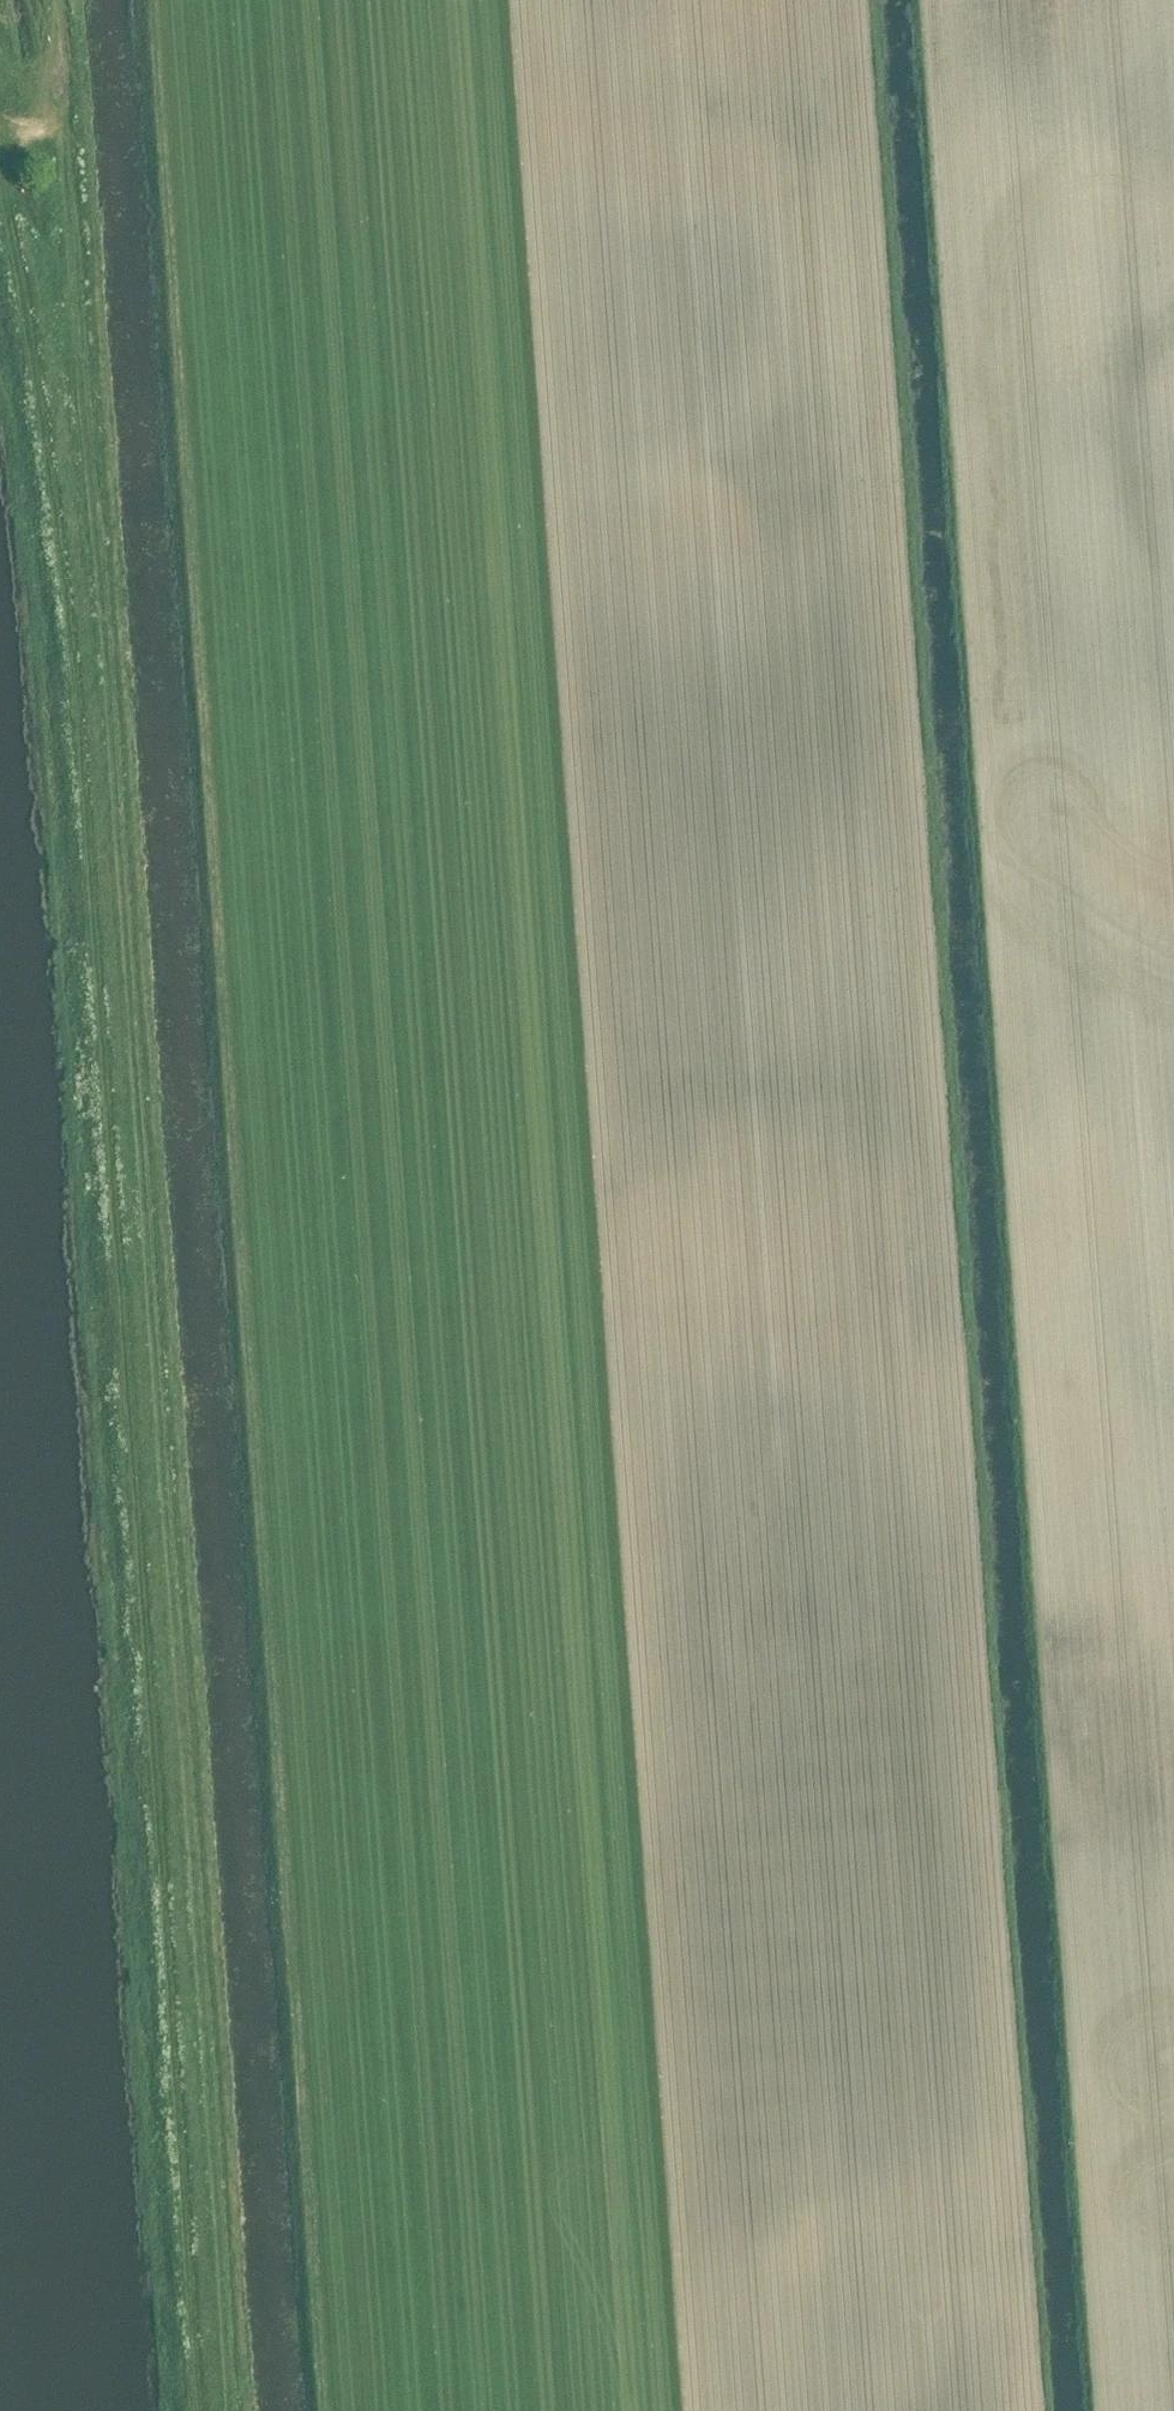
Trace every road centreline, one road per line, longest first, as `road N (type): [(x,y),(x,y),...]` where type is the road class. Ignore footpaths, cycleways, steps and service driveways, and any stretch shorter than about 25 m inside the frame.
road 1 (track): [(202,2410),(77,718),(38,396),(0,168)]
road 2 (track): [(0,145),(64,84),(58,0)]

